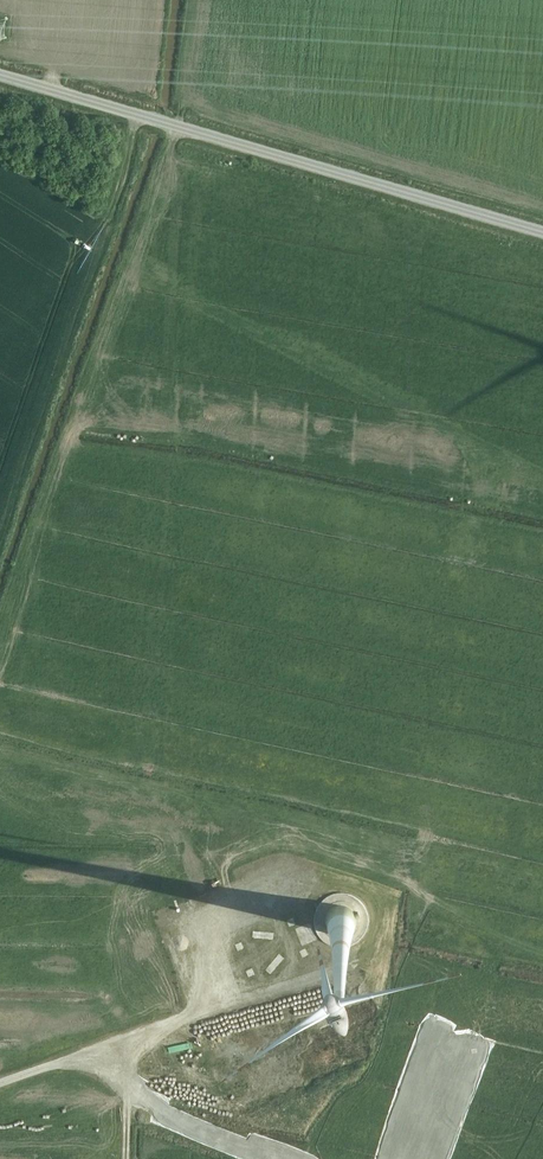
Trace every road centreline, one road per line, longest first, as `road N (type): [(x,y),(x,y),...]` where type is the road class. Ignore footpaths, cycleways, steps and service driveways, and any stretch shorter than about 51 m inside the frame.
road 1 (unclassified): [(0,78),(542,235)]
road 2 (track): [(0,1092),(123,1052),(287,960)]

